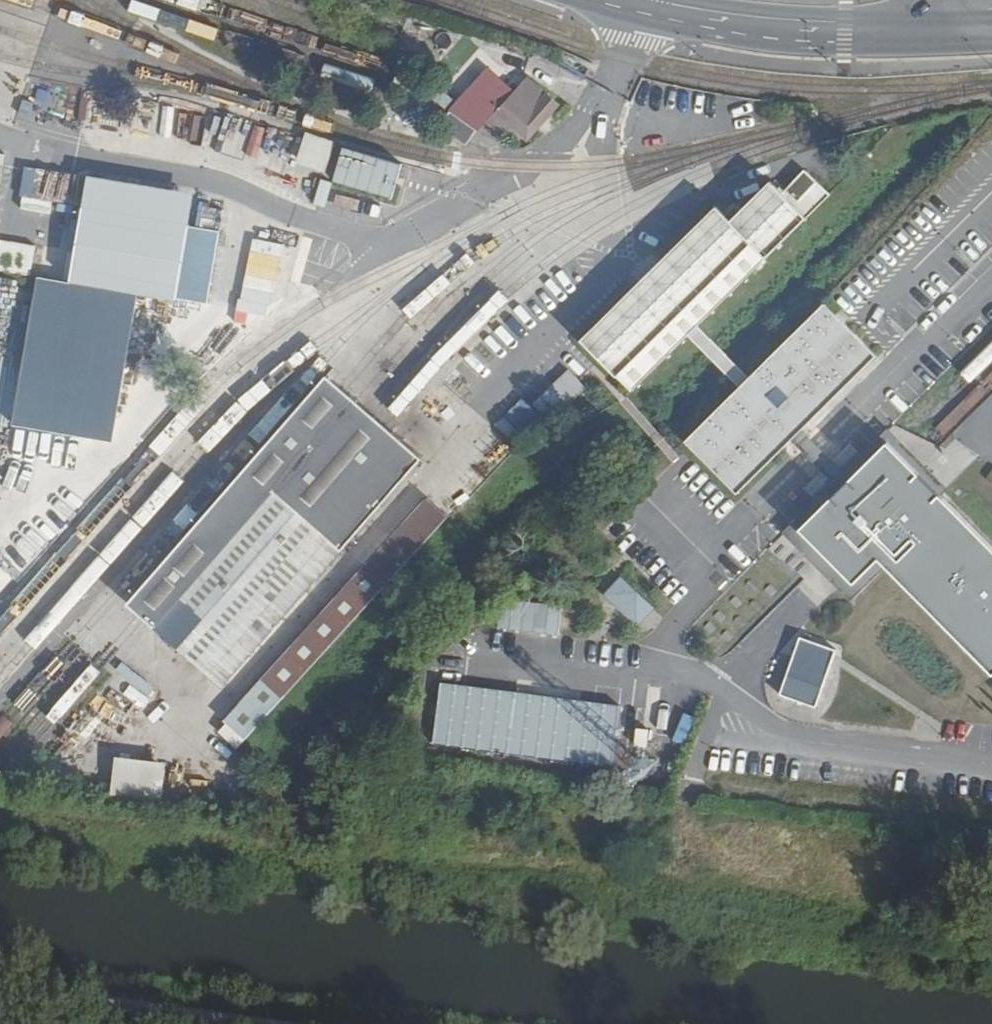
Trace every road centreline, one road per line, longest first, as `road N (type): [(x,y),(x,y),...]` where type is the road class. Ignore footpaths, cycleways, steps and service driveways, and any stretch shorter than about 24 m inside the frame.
road 1 (unclassified): [(991,303),(659,640),(652,666)]
road 2 (unclassified): [(656,490),(710,541),(991,262)]
road 3 (unclassified): [(652,666),(723,724),(991,762)]
road 4 (tertiary): [(642,7),(690,25),(783,40),(991,43)]
road 5 (tertiary): [(991,16),(642,7)]
road 6 (unclassified): [(452,638),(652,666)]

